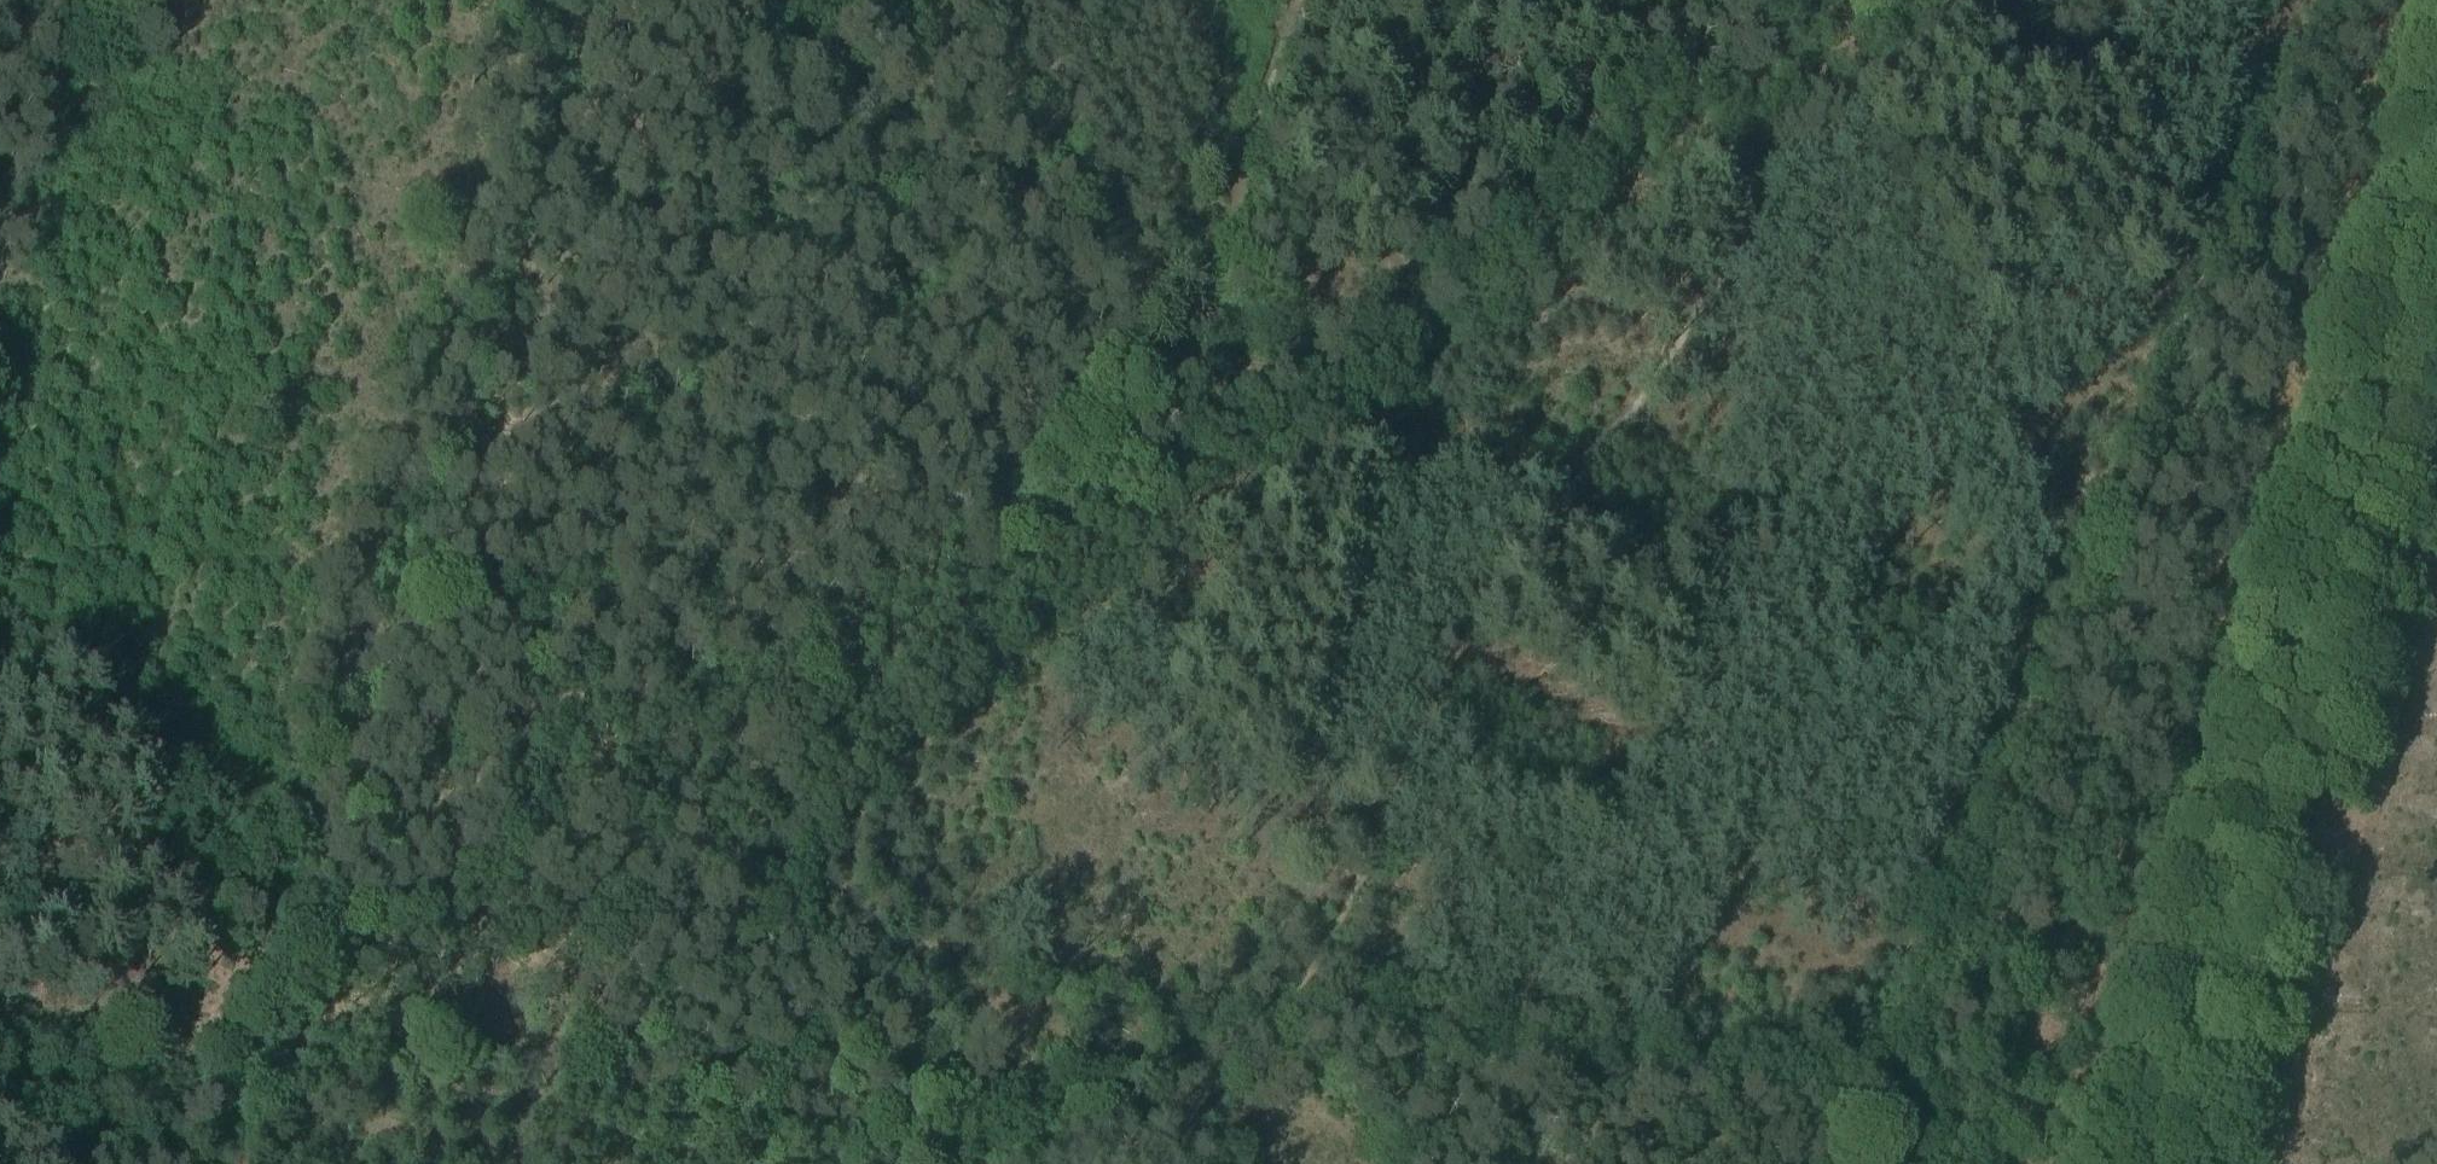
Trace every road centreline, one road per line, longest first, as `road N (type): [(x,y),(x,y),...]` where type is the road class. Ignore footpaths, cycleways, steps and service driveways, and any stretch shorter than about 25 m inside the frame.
road 1 (track): [(2436,267),(2161,1163)]
road 2 (track): [(0,604),(277,848),(311,863)]

